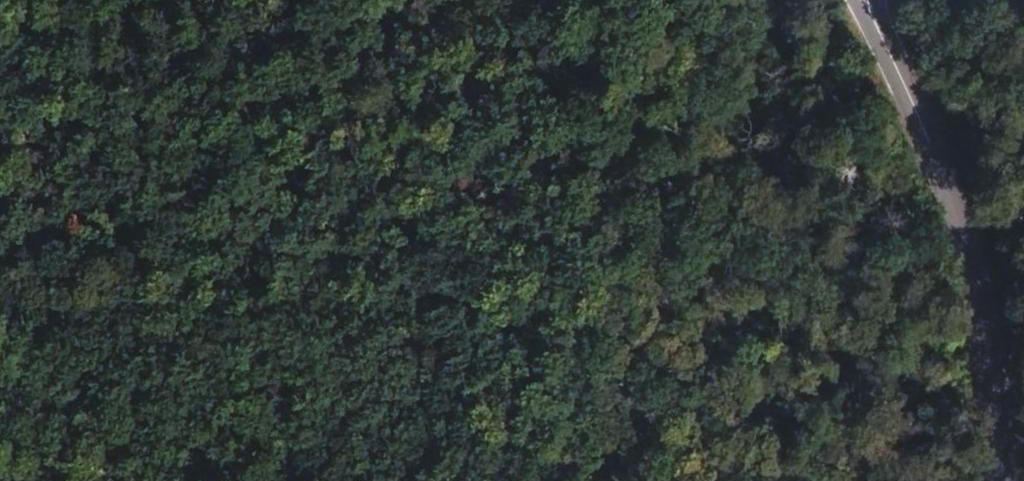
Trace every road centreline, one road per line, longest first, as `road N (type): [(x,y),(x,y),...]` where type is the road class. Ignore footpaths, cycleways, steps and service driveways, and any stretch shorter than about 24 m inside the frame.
road 1 (track): [(600,0),(513,480)]
road 2 (tertiary): [(1009,480),(979,294),(948,192),(883,38)]

